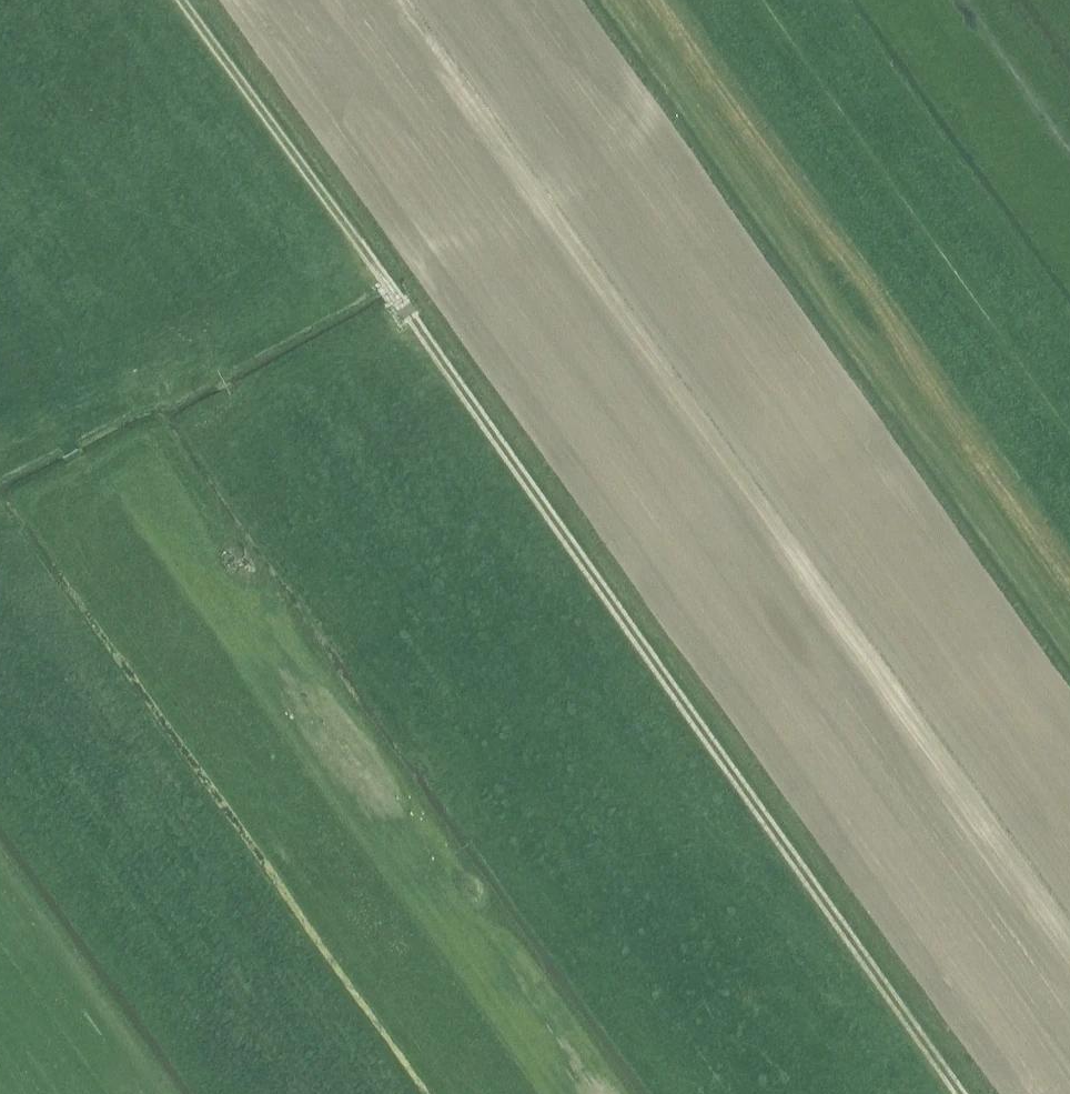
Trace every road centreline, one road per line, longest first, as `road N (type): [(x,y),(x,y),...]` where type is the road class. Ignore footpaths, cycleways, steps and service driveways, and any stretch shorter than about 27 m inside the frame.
road 1 (track): [(957,1093),(181,0)]

